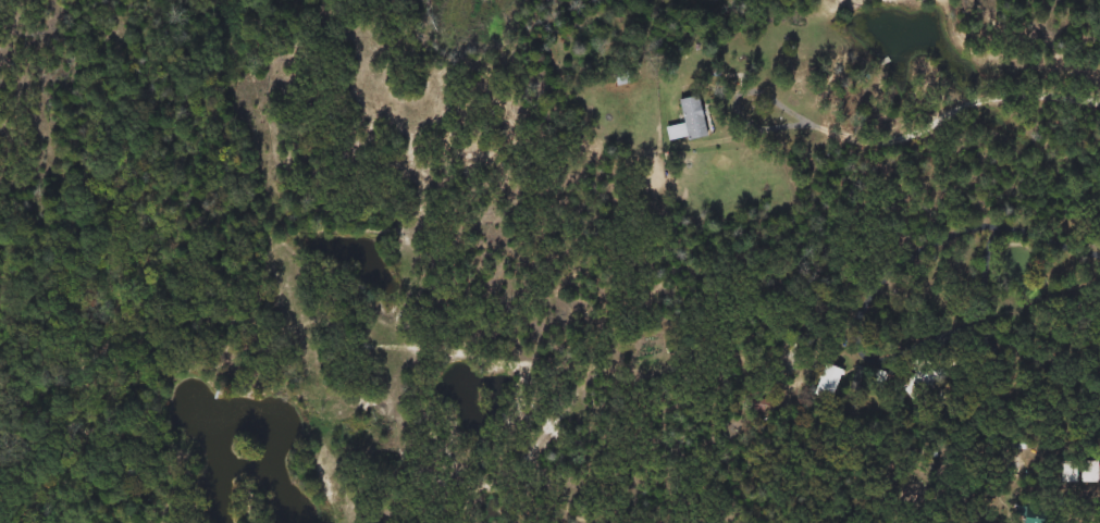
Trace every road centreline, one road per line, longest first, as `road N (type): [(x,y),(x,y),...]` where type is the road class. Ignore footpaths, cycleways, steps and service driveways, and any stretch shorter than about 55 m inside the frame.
road 1 (residential): [(941,234),(1006,226),(1099,252)]

